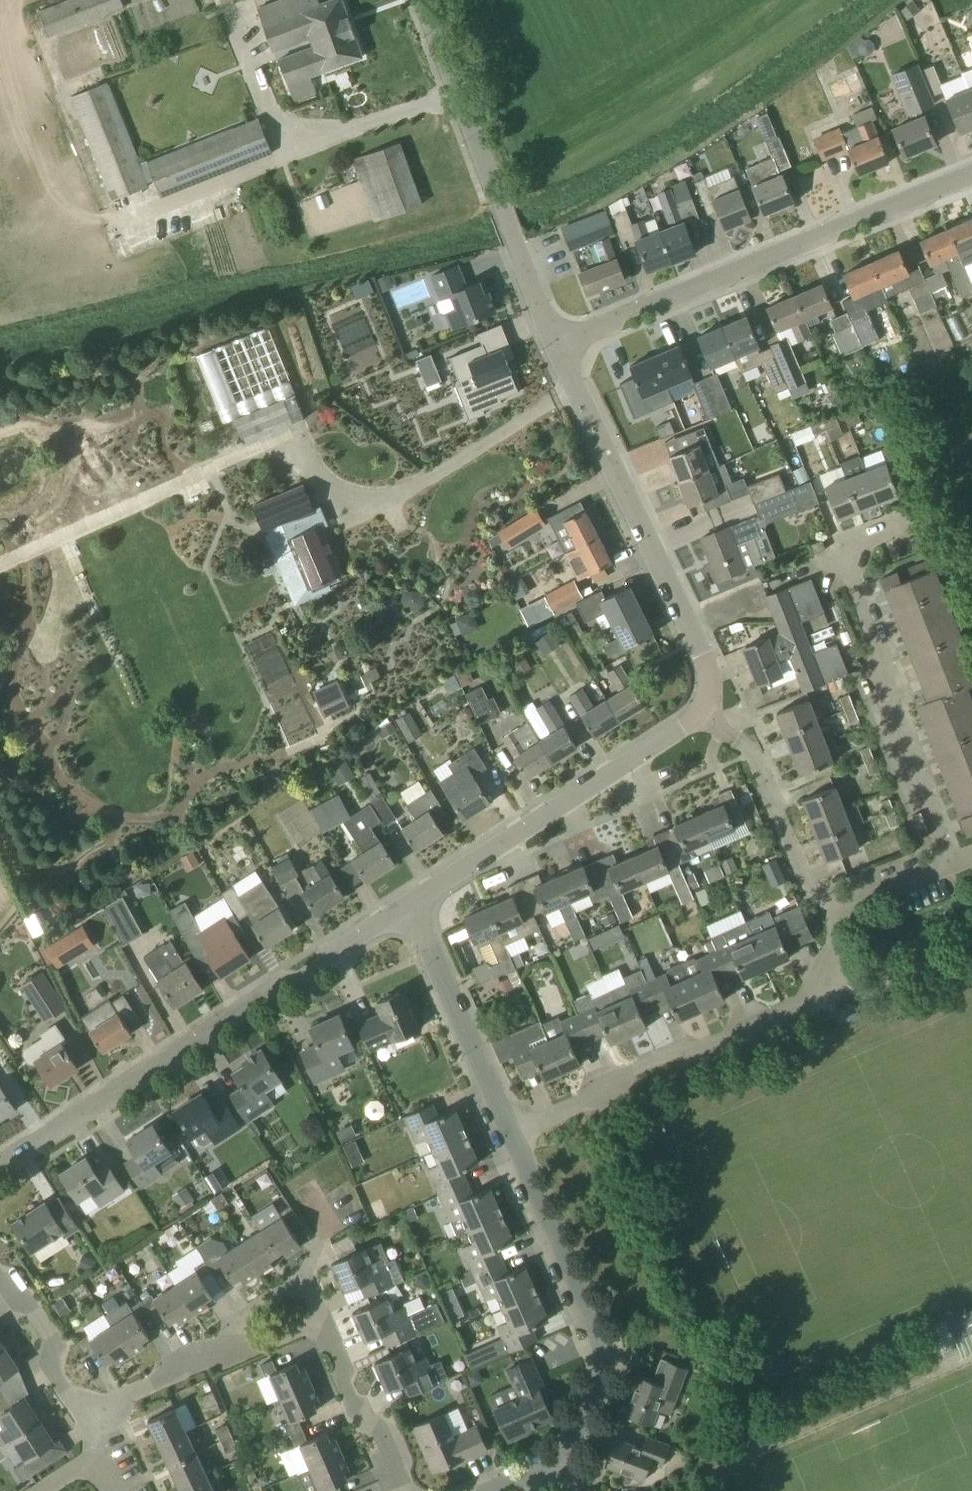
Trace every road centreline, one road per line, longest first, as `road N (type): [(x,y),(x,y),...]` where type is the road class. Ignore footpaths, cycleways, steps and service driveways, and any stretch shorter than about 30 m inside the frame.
road 1 (residential): [(822,903),(927,865),(943,843),(847,545),(882,519),(959,492)]
road 2 (residential): [(0,1167),(411,904)]
road 3 (residential): [(971,175),(557,343)]
road 4 (residential): [(410,1490),(324,1326),(246,1353),(199,1354),(164,1384),(92,1423)]
road 5 (residential): [(512,1131),(788,1010),(818,988),(845,921),(822,903)]
road 6 (residential): [(703,712),(713,689),(705,659),(557,343)]
road 7 (unclassified): [(557,343),(424,0)]
road 8 (residential): [(565,1466),(604,1365),(512,1131)]
road 9 (residential): [(411,904),(703,712)]
road 10 (residential): [(512,1131),(411,904)]
road 11 (residential): [(822,903),(759,757),(703,712)]
road 12 (residential): [(92,1423),(0,1279)]

